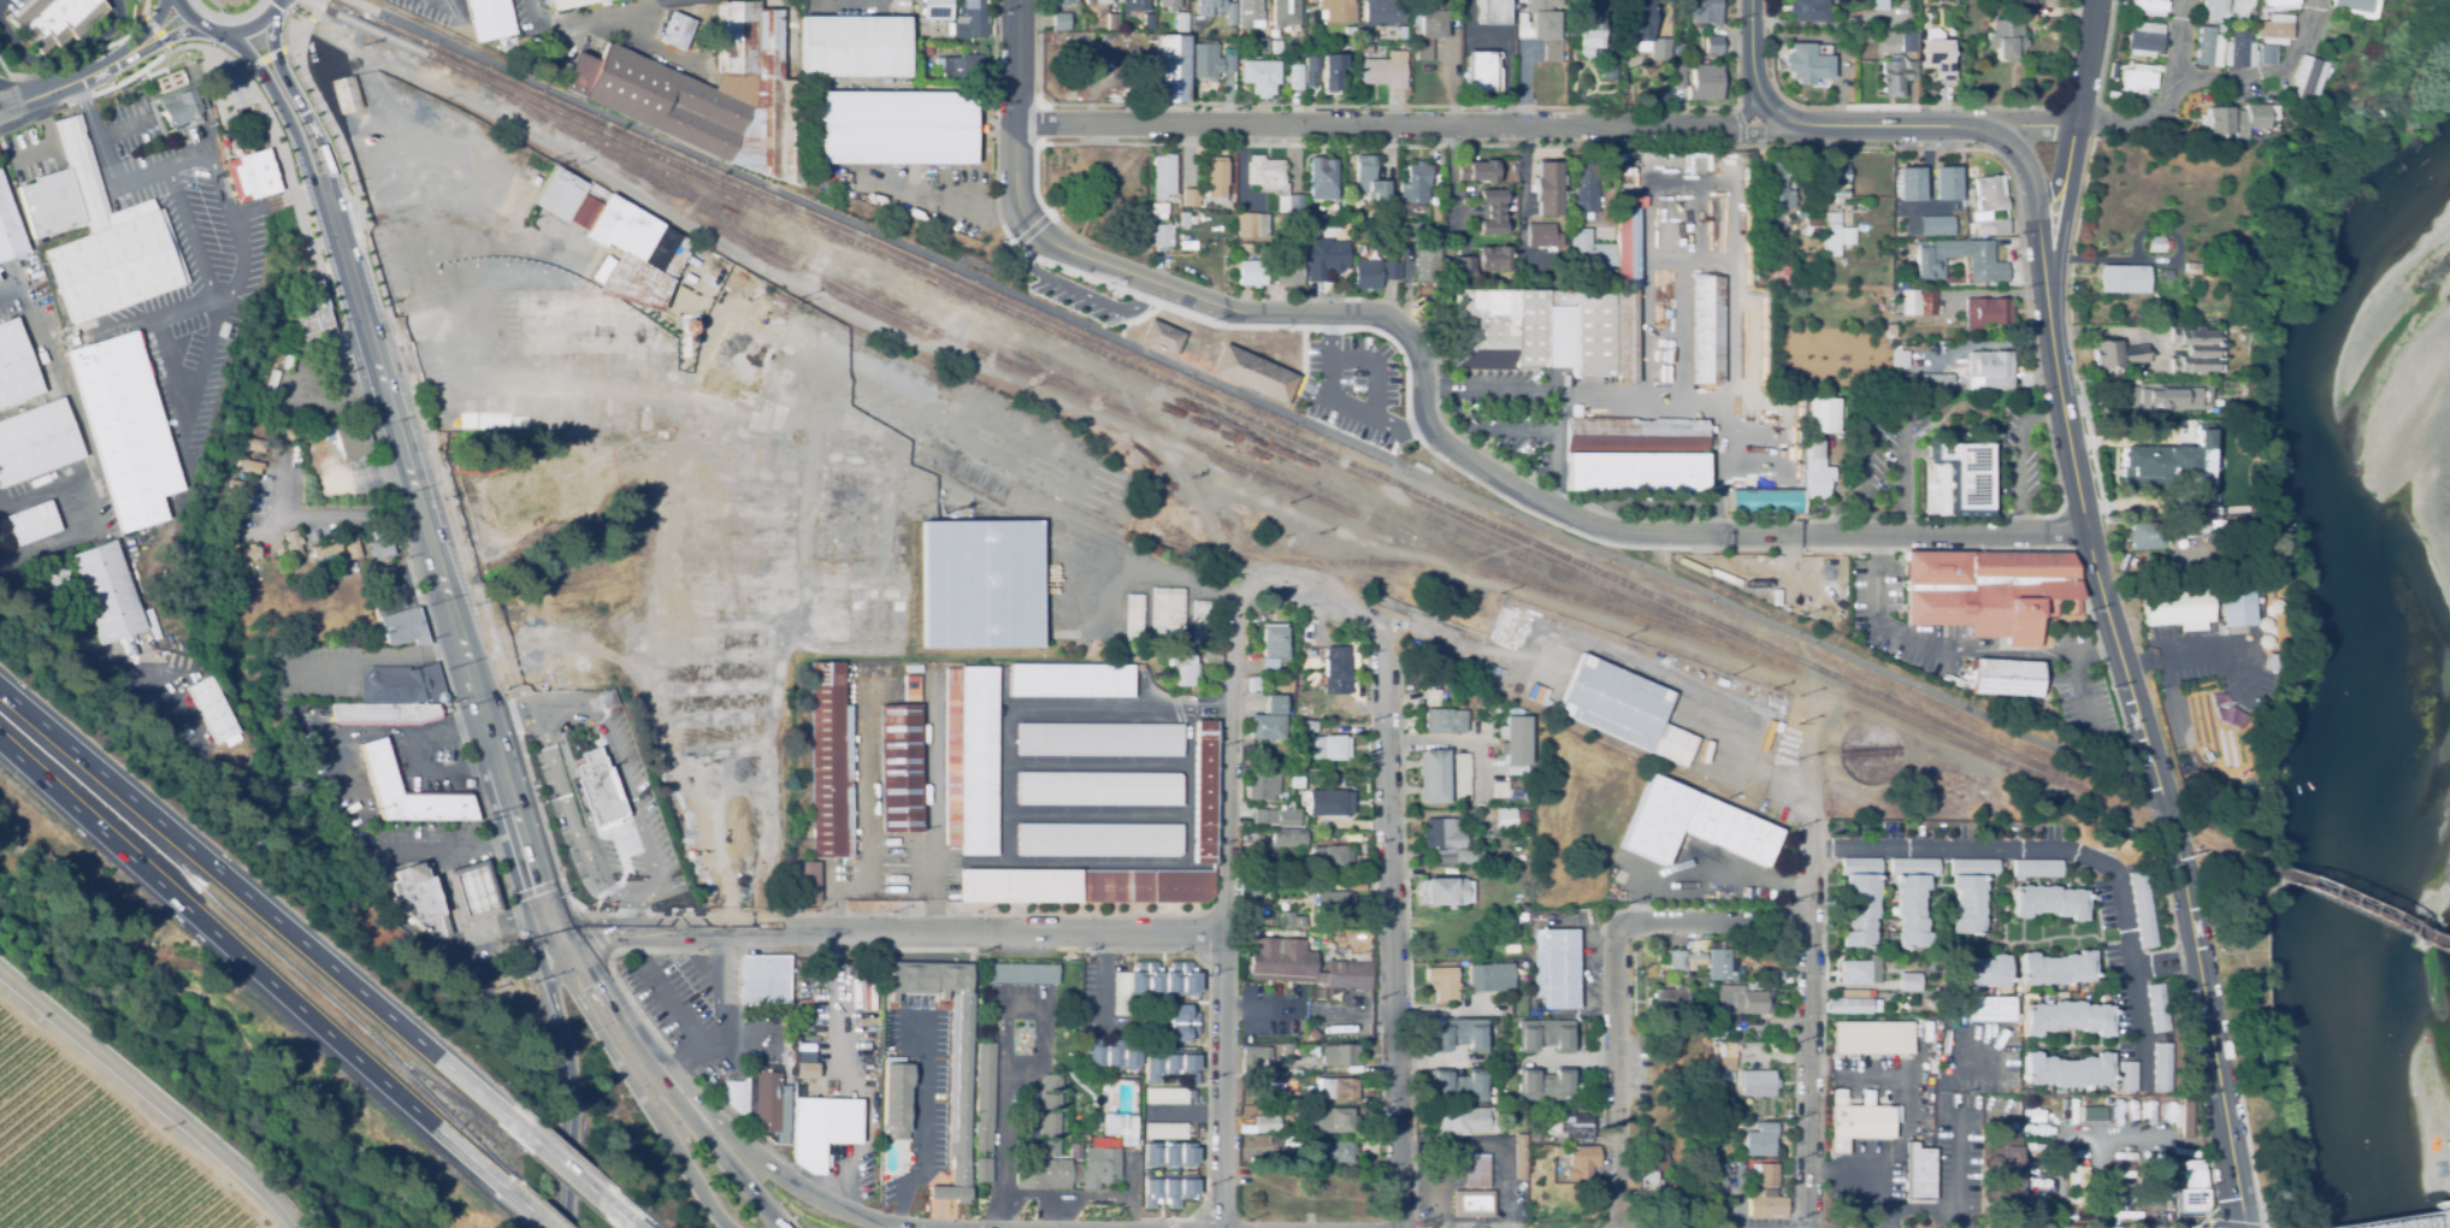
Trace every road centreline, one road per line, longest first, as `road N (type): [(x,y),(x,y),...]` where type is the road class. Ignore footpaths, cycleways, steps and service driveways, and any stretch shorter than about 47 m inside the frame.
road 1 (residential): [(2077,125),(1801,126),(1775,113),(1746,125),(1016,124)]
road 2 (residential): [(1242,314),(1354,309),(1397,323),(1421,358),(1430,432),(1466,464),(1618,535),(2086,532)]
road 3 (secondary): [(557,938),(523,846),(323,185)]
road 4 (residential): [(2250,1227),(2169,823),(2086,532)]
road 5 (motorway): [(0,743),(513,1197)]
road 6 (motorway): [(512,1124),(0,688)]
road 7 (residential): [(557,938),(1228,935)]
road 8 (residential): [(1228,1227),(1234,602),(1241,586)]
road 9 (residential): [(1407,1227),(1375,626)]
road 10 (residential): [(1807,1227),(1808,693)]
road 11 (residential): [(300,1227),(147,1085),(0,972)]
road 12 (residential): [(1242,314),(1056,248),(1023,218),(1014,176),(1016,124)]
road 13 (residential): [(1615,1227),(1623,929)]
road 14 (motorway): [(557,938),(550,987),(569,1069),(576,1227)]
road 15 (secondary): [(897,1227),(801,1191),(677,1088)]
road 16 (residential): [(2086,532),(2056,395),(2048,311)]
road 17 (residential): [(2048,311),(2033,172),(2002,137),(1967,124)]
road 18 (secondary): [(630,1050),(647,1106),(727,1227)]
road 19 (residential): [(2317,0),(2275,82),(2254,95),(2172,93)]
road 20 (secondary): [(214,30),(255,63),(309,175),(323,185)]
road 21 (secondary): [(323,185),(321,146),(273,53),(273,5)]
road 22 (residential): [(1623,929),(1808,926)]
road 23 (residential): [(2048,311),(2067,171),(2037,200)]
road 24 (motorway): [(781,1227),(707,1140),(677,1088)]
road 25 (motorway): [(632,1227),(512,1124)]
road 26 (residential): [(1375,626),(1304,591),(1241,586)]
road 27 (secondary): [(0,110),(125,54)]
road 28 (secondary): [(630,1050),(557,938)]
road 29 (residential): [(2077,125),(2093,0)]
road 30 (residential): [(1016,124),(1016,0)]
road 31 (secondary): [(177,0),(194,22),(218,31),(250,26),(277,0)]
road 32 (residential): [(1775,113),(1751,72),(1751,0)]

